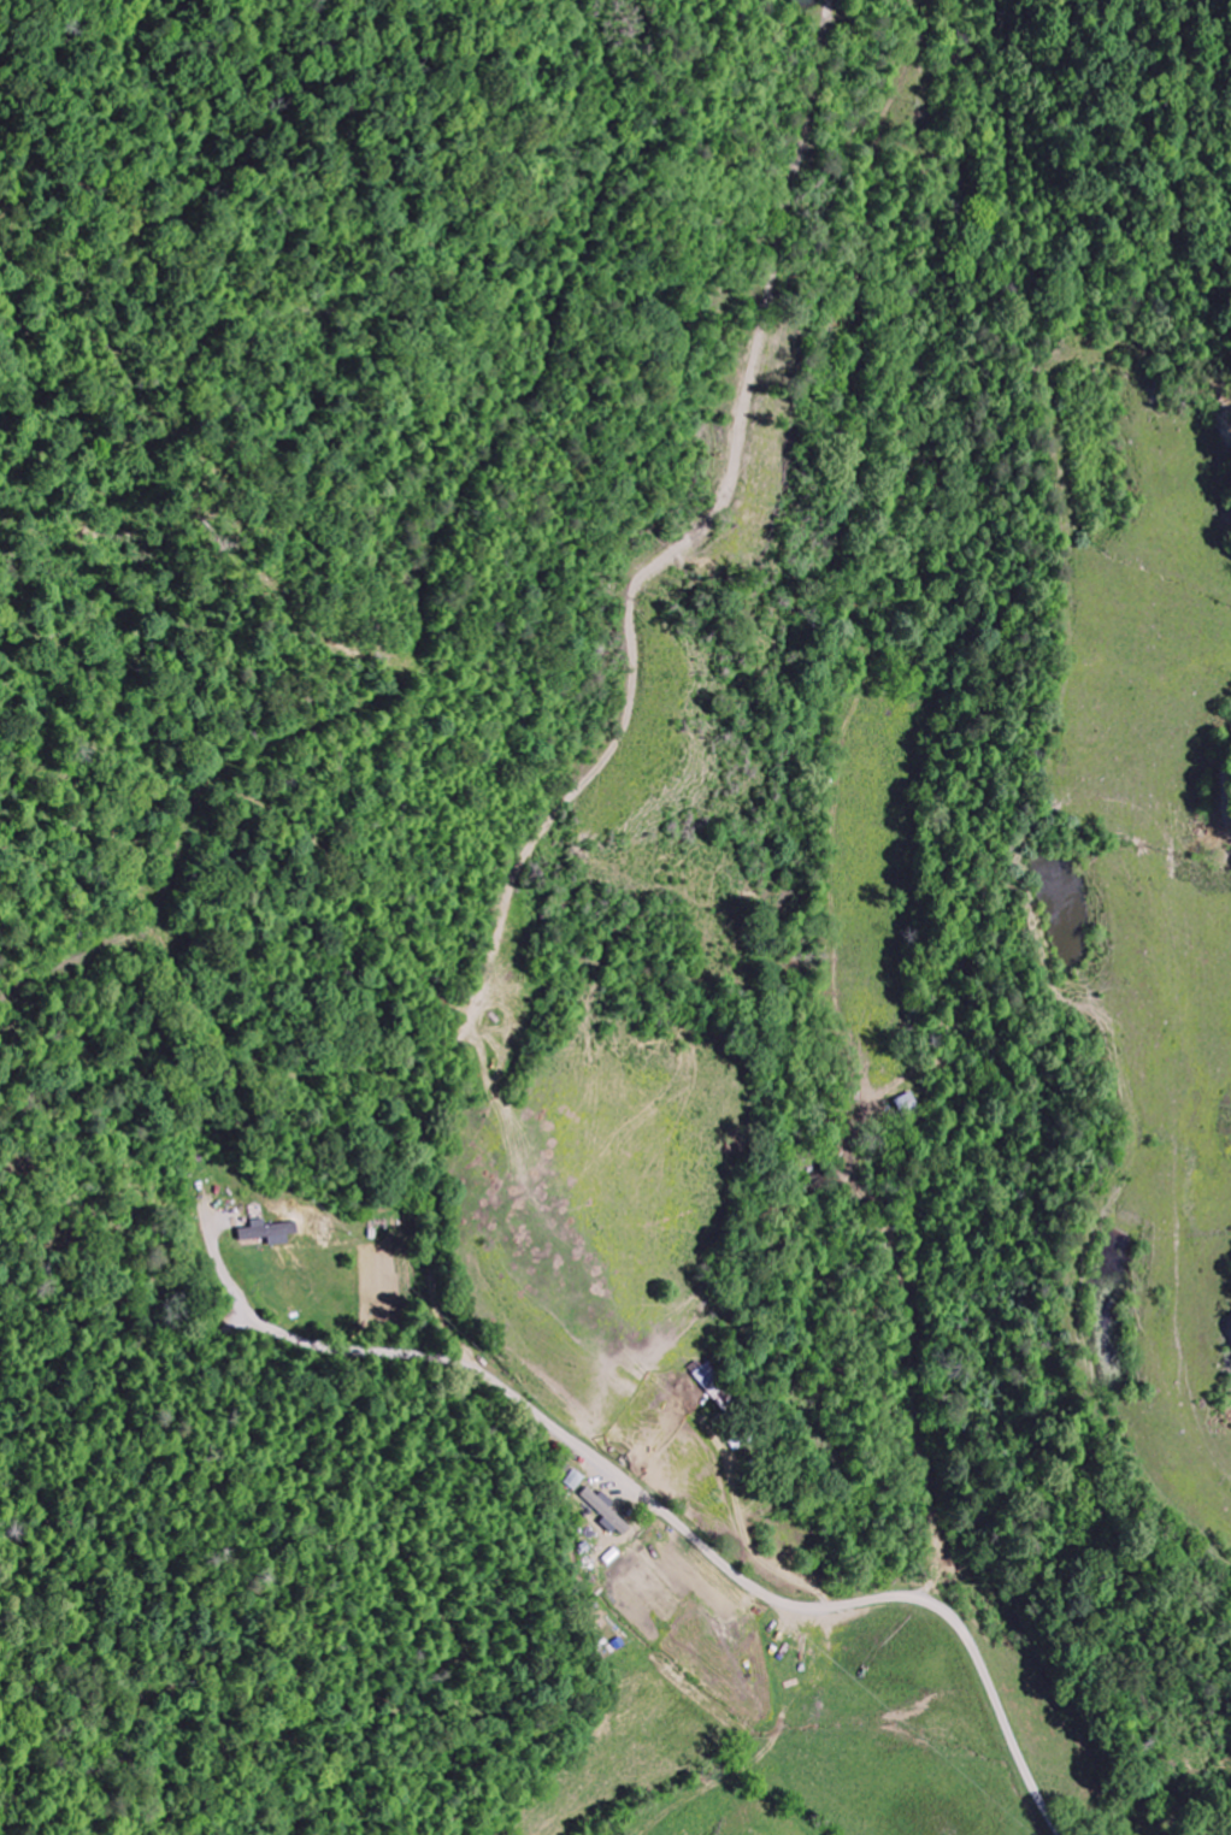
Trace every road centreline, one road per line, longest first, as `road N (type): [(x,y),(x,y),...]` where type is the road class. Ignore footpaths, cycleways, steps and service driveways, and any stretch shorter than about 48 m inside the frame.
road 1 (track): [(460,1344),(472,1217),(461,1202),(495,987),(628,669),(838,453),(916,0)]
road 2 (residential): [(1059,1834),(955,1621),(913,1597),(824,1610),(767,1595),(460,1344)]

